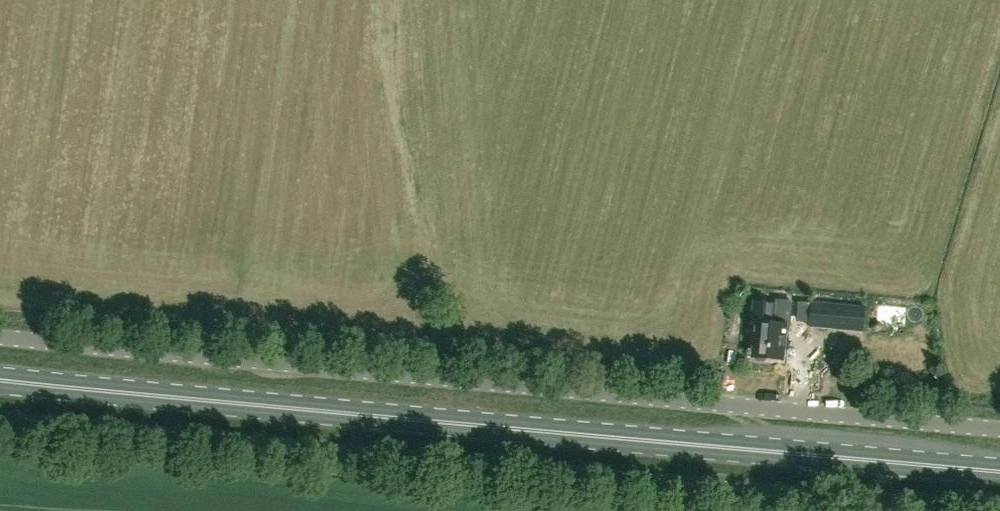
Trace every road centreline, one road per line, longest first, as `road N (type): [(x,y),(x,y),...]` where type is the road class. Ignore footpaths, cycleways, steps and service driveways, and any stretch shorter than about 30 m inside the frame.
road 1 (primary): [(999,471),(0,380)]
road 2 (unclassified): [(999,428),(0,342)]
road 3 (unclassified): [(980,510),(0,422)]

